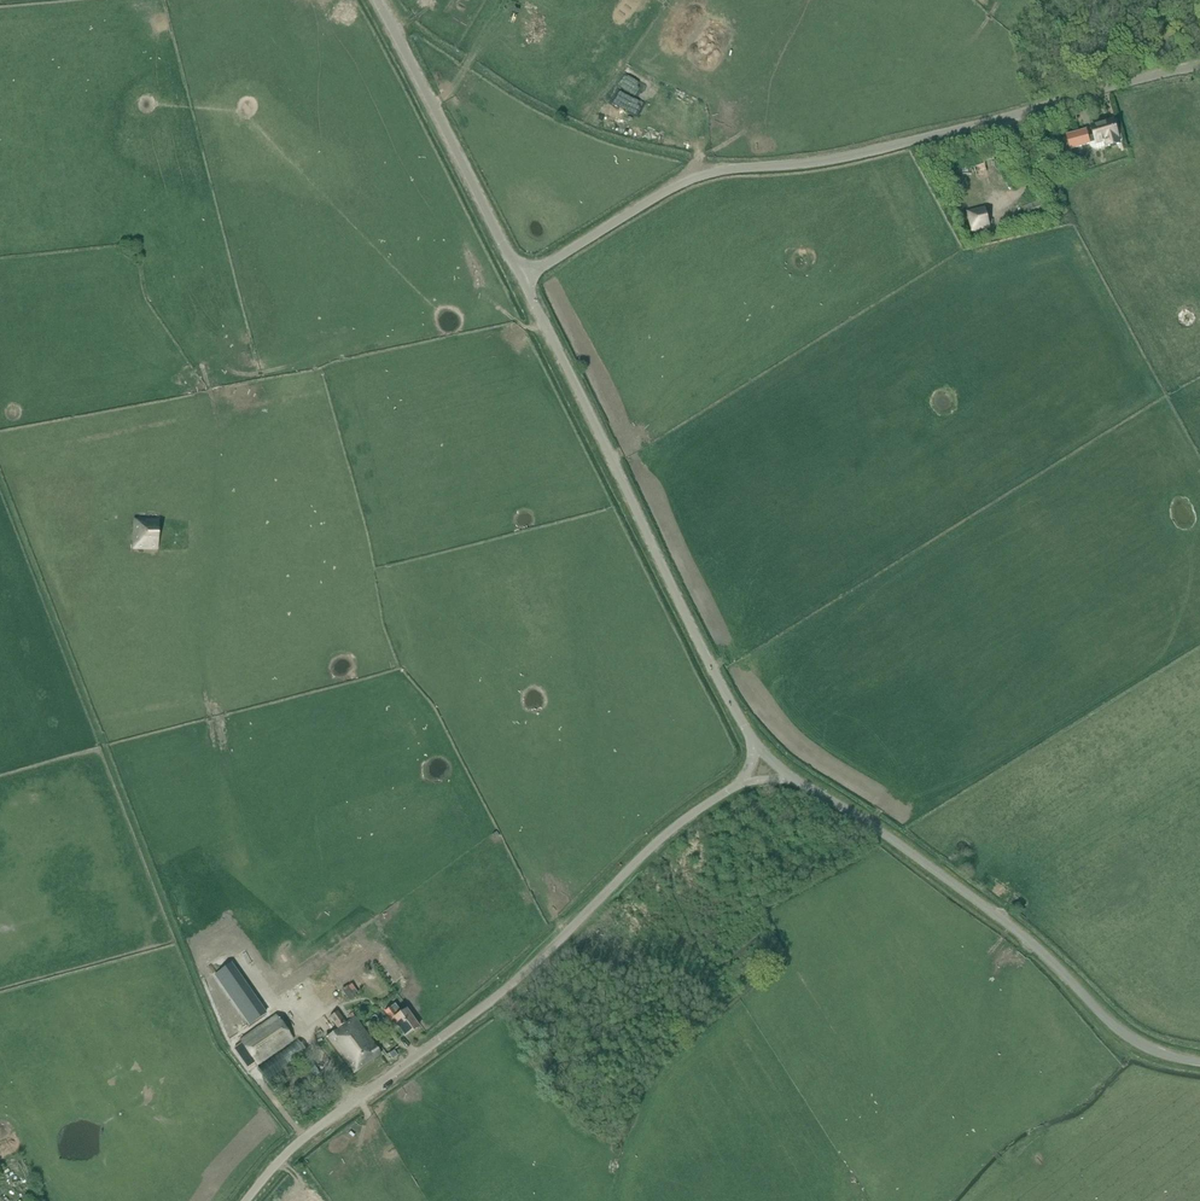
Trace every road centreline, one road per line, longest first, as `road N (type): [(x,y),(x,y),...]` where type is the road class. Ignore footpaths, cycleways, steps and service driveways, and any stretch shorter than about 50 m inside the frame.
road 1 (unclassified): [(524,280),(706,173),(846,156),(1199,65)]
road 2 (unclassified): [(247,1200),(295,1146),(491,1002),(657,842),(741,784)]
road 3 (unclassified): [(756,745),(524,280)]
road 4 (unclassified): [(1199,1062),(1127,1036),(1026,939),(894,841),(791,778)]
road 5 (unclassified): [(524,280),(376,0)]

